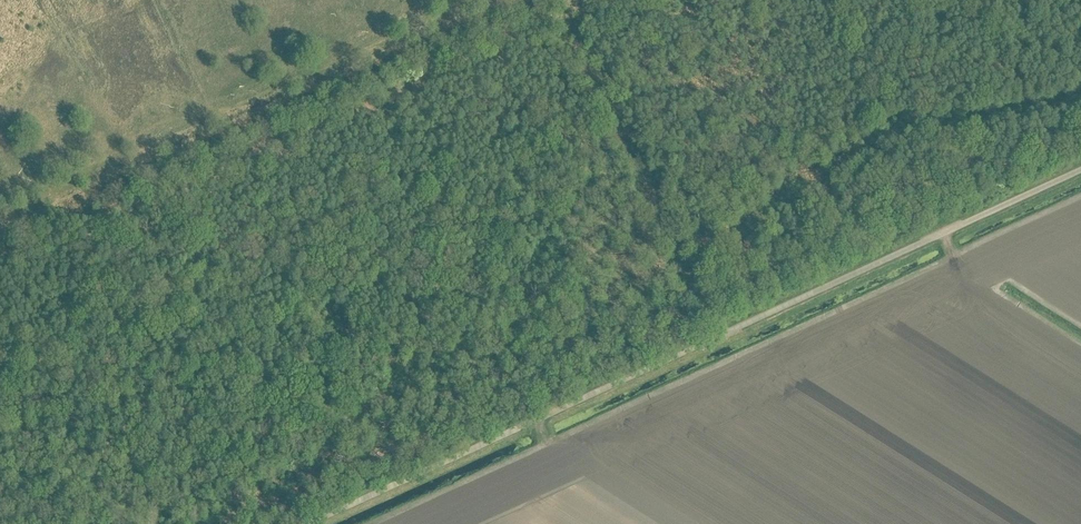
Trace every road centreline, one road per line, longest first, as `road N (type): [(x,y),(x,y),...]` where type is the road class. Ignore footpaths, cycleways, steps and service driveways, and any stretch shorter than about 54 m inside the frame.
road 1 (track): [(563,2),(716,338)]

